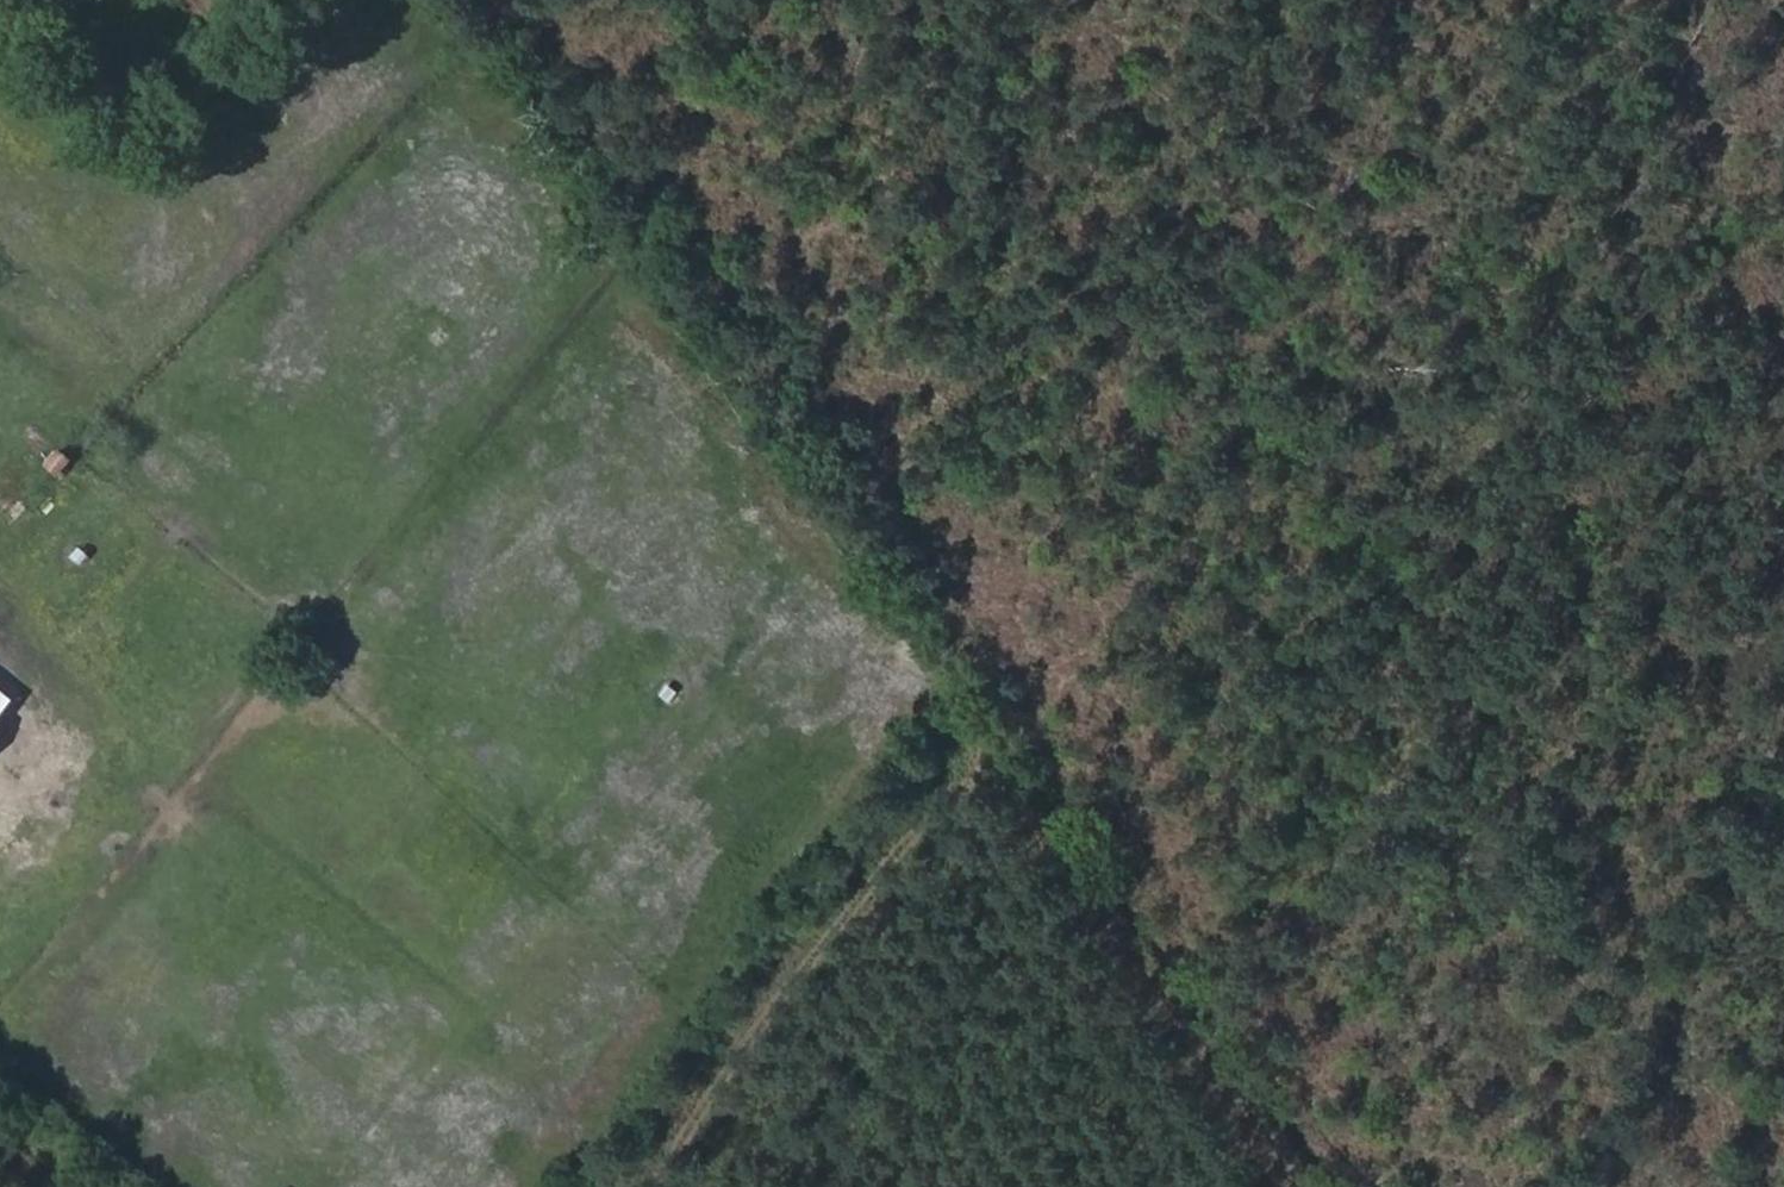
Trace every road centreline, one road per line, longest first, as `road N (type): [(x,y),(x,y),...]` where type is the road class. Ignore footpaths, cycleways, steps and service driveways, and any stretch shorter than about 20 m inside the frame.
road 1 (track): [(1008,710),(1351,1186)]
road 2 (track): [(0,1089),(138,1186)]

